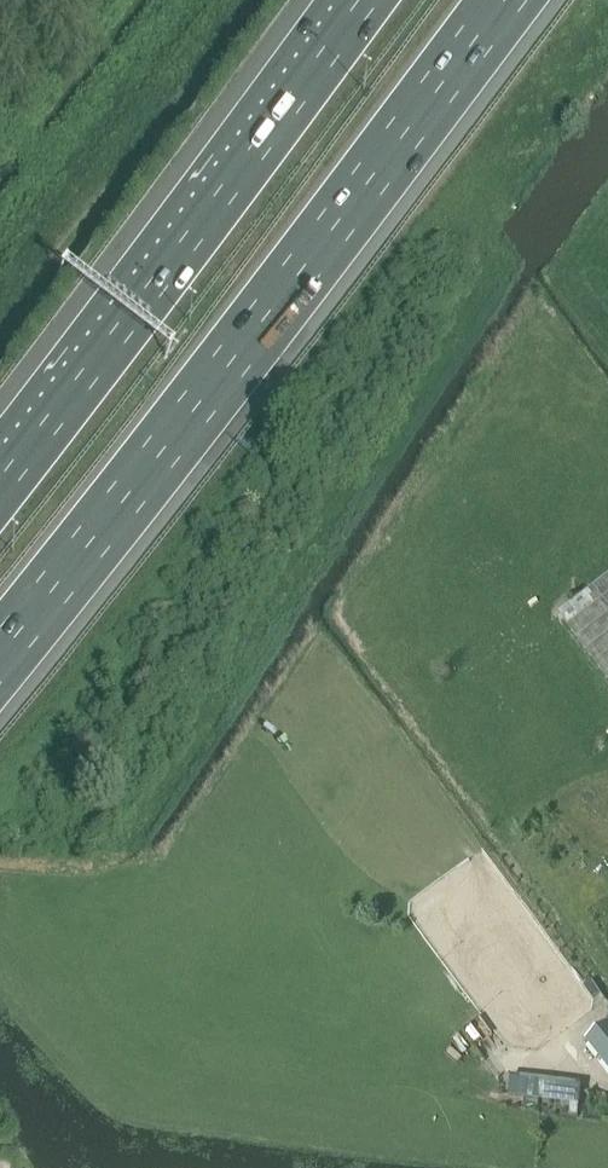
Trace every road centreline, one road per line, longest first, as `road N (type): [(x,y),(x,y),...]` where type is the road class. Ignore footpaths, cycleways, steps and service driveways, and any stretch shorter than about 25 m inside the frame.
road 1 (motorway): [(0,655),(504,0)]
road 2 (motorway): [(359,0),(0,477)]

